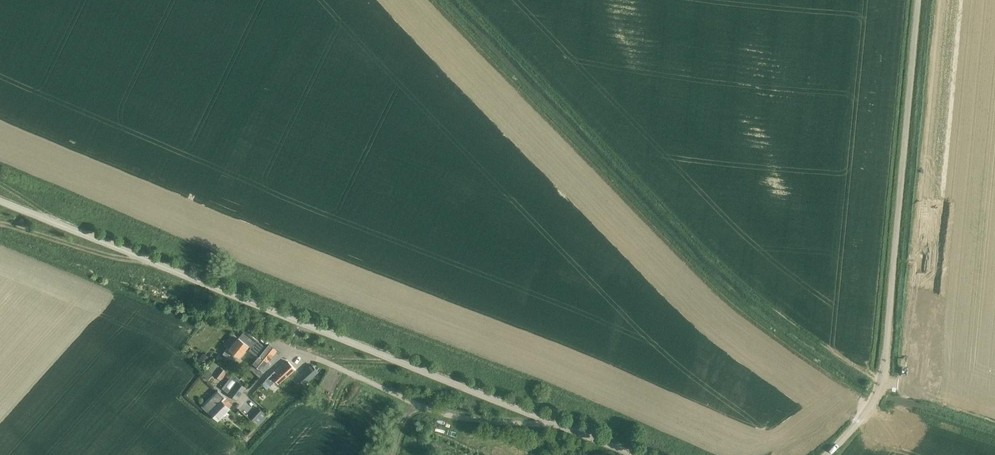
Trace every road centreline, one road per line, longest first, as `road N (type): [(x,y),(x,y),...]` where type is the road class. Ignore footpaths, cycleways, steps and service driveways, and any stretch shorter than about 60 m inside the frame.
road 1 (tertiary): [(548,422),(0,200)]
road 2 (unclassified): [(827,454),(869,404),(887,358),(916,0)]
road 3 (residential): [(548,422),(439,413),(291,353)]
road 4 (track): [(881,383),(994,420)]

